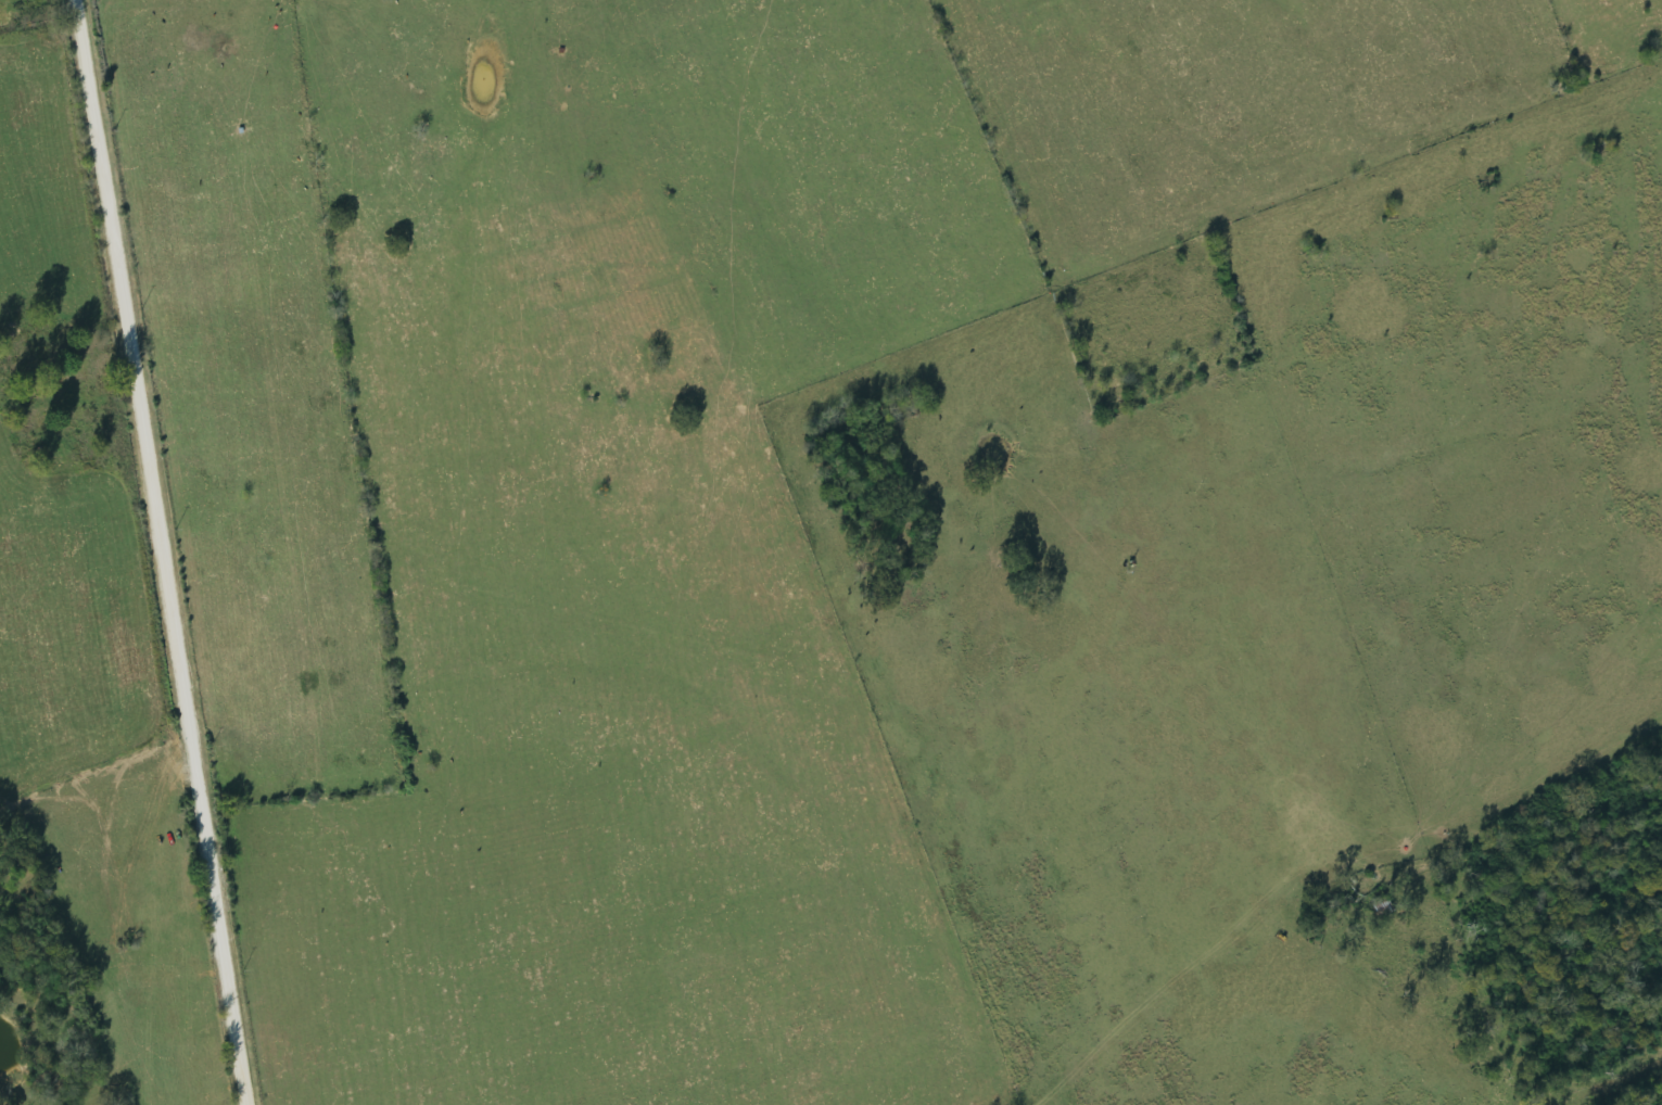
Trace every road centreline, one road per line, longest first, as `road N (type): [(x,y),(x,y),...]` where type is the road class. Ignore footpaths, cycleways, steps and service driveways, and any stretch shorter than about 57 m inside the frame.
road 1 (residential): [(244,1104),(72,0)]

